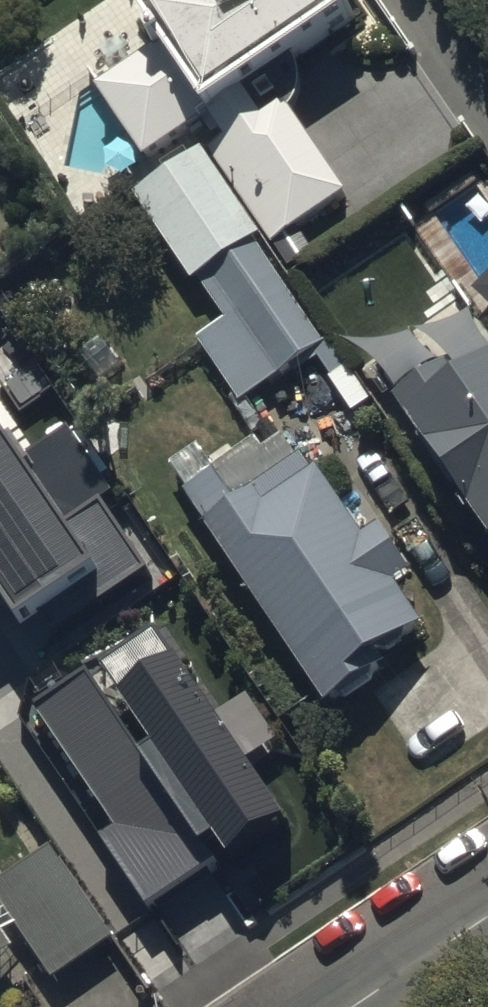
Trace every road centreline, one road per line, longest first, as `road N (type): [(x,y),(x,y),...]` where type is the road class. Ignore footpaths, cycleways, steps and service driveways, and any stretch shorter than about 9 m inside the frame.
road 1 (tertiary): [(487,915),(352,1006)]

